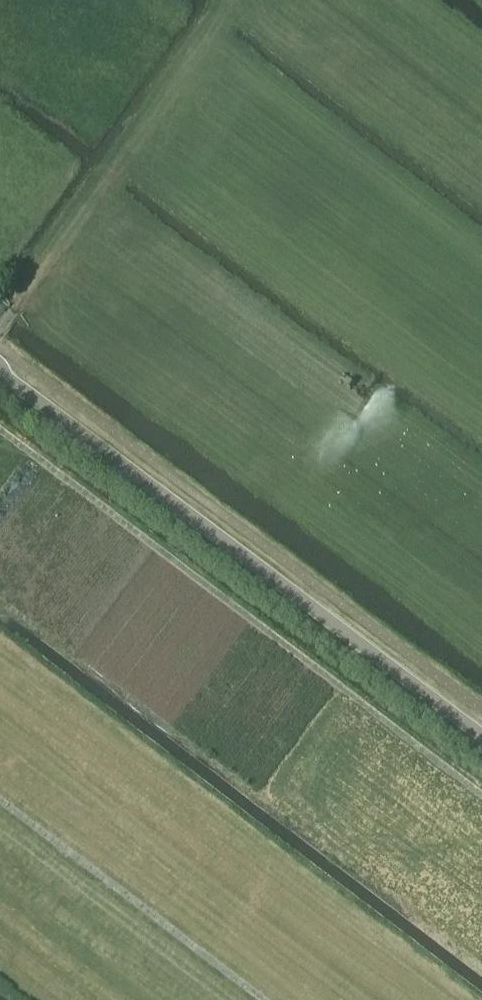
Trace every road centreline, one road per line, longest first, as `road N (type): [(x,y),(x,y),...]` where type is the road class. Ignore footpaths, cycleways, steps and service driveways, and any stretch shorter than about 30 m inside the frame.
road 1 (track): [(481,796),(0,432)]
road 2 (tertiary): [(481,740),(0,377)]
road 3 (track): [(0,799),(264,999)]
road 4 (track): [(0,328),(158,104)]

